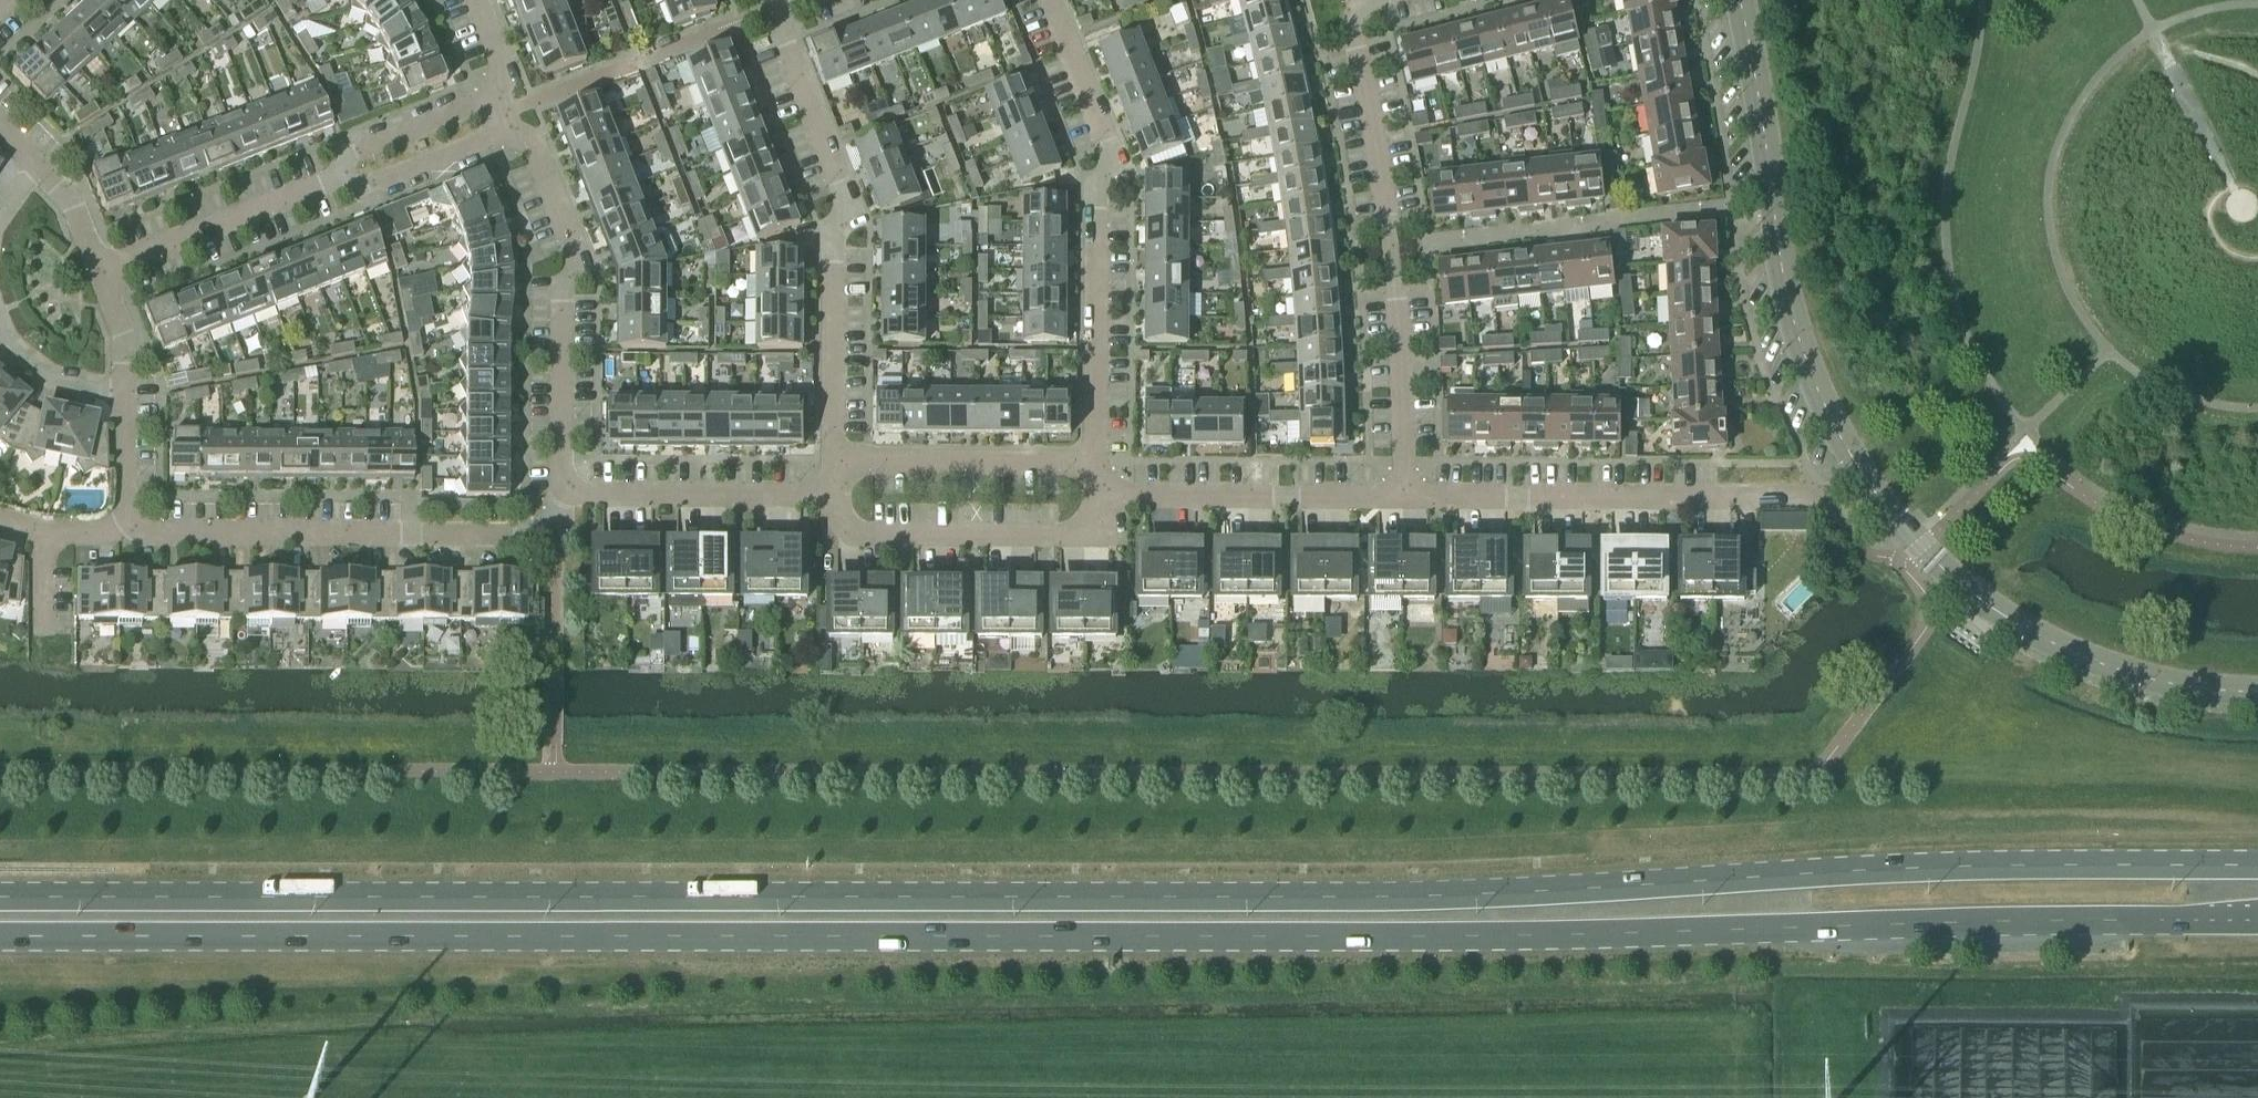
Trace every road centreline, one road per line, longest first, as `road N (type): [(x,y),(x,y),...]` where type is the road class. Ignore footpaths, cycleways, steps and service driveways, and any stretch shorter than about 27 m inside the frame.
road 1 (primary): [(0,941),(1226,943),(2257,923)]
road 2 (primary): [(2257,871),(1218,889),(0,893)]
road 3 (tertiary): [(2257,692),(2120,666),(2021,622),(1970,591),(1883,505),(1839,445),(1801,357),(1732,0)]
road 4 (residential): [(831,495),(833,243),(843,200),(779,4)]
road 5 (residential): [(1403,497),(1396,226),(1355,0)]
road 6 (residential): [(1094,463),(1106,148),(1050,0)]
road 7 (residential): [(130,533),(553,534),(564,492)]
road 8 (residential): [(1403,497),(1808,497)]
road 9 (residential): [(515,130),(530,143),(571,246),(559,352),(564,492)]
road 10 (residential): [(831,495),(841,522),(862,533),(1081,533),(1105,519),(1116,497)]
road 11 (residential): [(1116,497),(1403,497)]
road 12 (residential): [(1094,463),(863,460),(845,470),(831,495)]
road 13 (residential): [(564,492),(831,495)]
road 14 (residential): [(103,269),(348,174)]
road 15 (residential): [(500,94),(355,151),(348,174)]
road 16 (residential): [(348,174),(371,183),(515,130)]
road 17 (residential): [(126,394),(76,388),(38,369),(0,328)]
road 18 (unclassified): [(130,533),(126,394)]
road 19 (residential): [(103,269),(35,160)]
road 20 (residential): [(126,394),(118,316),(103,269)]

